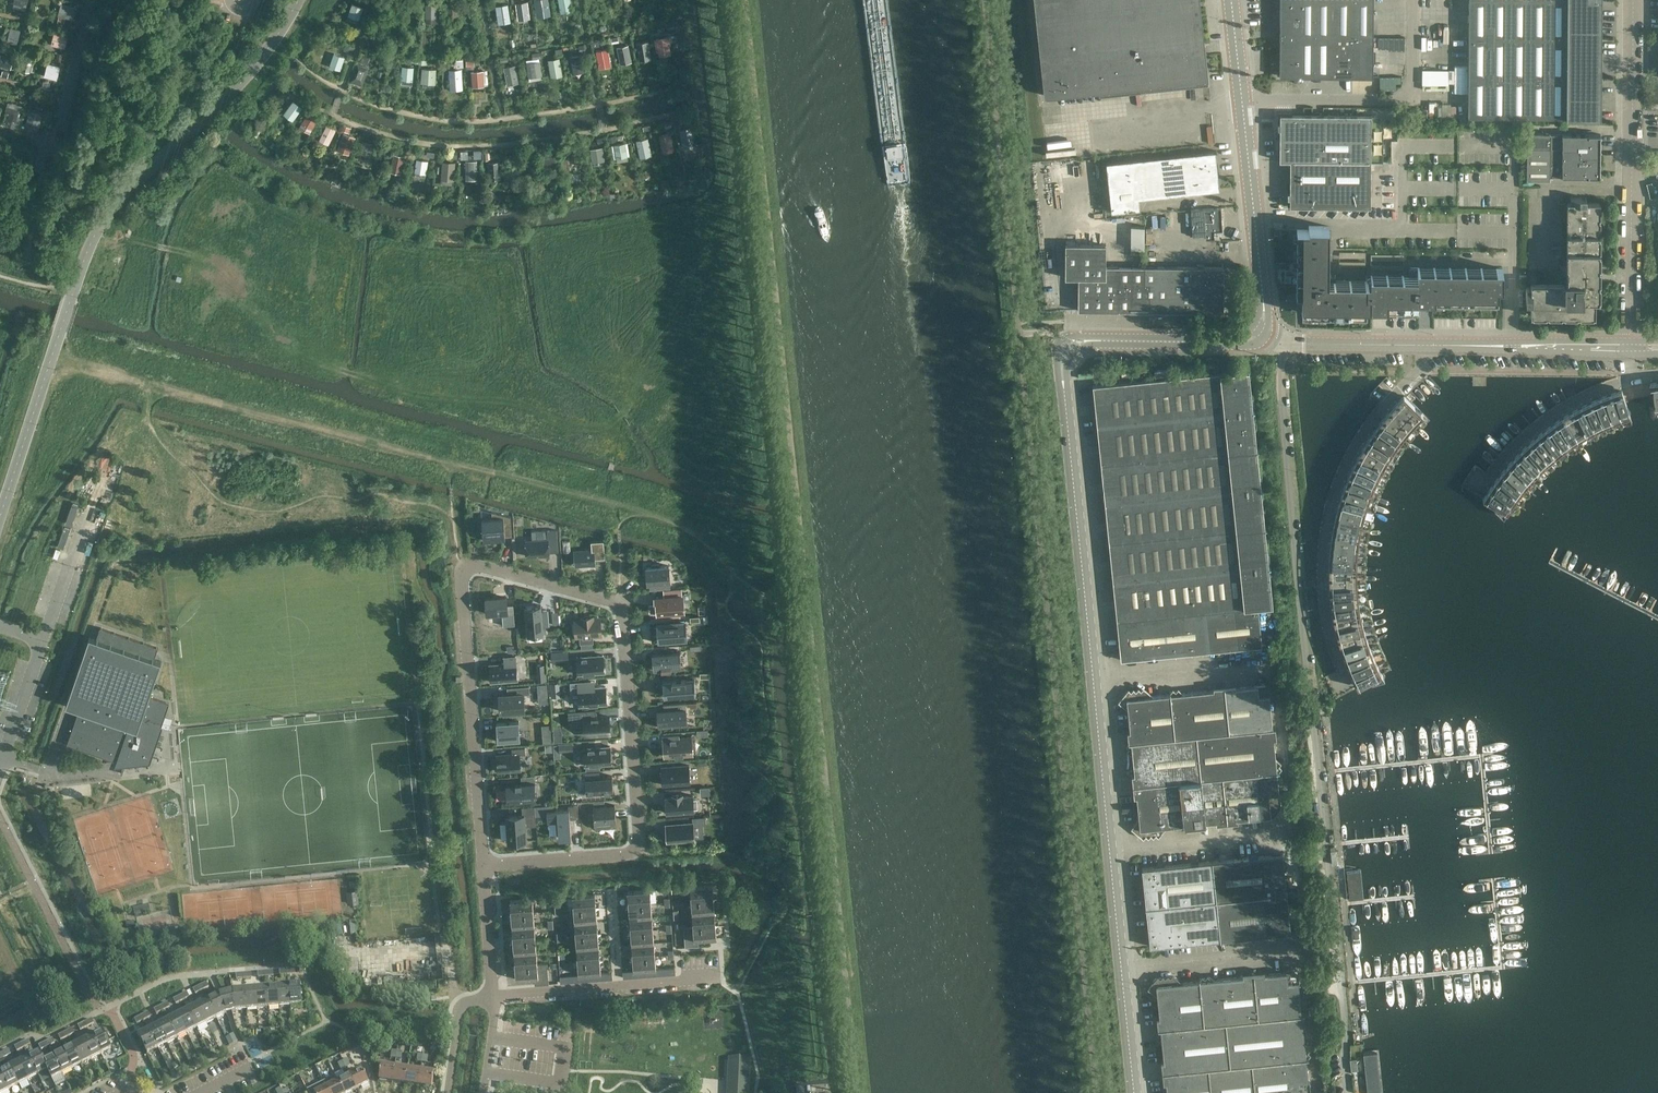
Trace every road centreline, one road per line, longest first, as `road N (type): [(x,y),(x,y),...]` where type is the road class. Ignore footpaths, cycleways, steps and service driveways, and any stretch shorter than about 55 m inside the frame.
road 1 (residential): [(483,869),(627,857),(643,830),(621,612),(475,568),(463,584),(481,846)]
road 2 (unclassified): [(1346,1092),(1282,340)]
road 3 (unclassified): [(0,515),(93,236),(129,186),(248,77),(300,0)]
road 4 (tertiary): [(1260,333),(1231,342),(1082,339),(1062,352),(1092,683)]
road 5 (residential): [(1428,345),(1424,372),(1373,421),(1354,451),(1327,524),(1323,587),(1344,682)]
road 6 (unclassified): [(1290,832),(1273,665),(1092,683)]
road 7 (unclassified): [(1632,342),(1634,0)]
road 8 (unclassified): [(1241,100),(1398,100),(1414,91),(1415,0)]
road 9 (tertiary): [(1260,333),(1263,301),(1241,100)]
road 10 (unclassified): [(1428,345),(1632,354)]
road 11 (unclassified): [(1632,342),(1428,345)]
road 12 (unclassified): [(1290,832),(1108,849)]
road 13 (unclassified): [(1302,952),(1121,971)]
road 14 (residential): [(1486,487),(1555,417),(1631,383)]
road 15 (unclassified): [(0,627),(44,640),(0,766)]
road 16 (tertiary): [(1092,683),(1108,849)]
road 17 (unclassified): [(1428,345),(1282,340)]
road 18 (unclassified): [(1316,1092),(1302,952)]
road 19 (residential): [(483,869),(493,997)]
road 20 (residential): [(493,997),(616,987)]
road 21 (tertiary): [(1108,849),(1121,971)]
road 22 (tertiary): [(1121,971),(1133,1092)]
road 23 (residential): [(493,997),(457,1010),(446,1092)]
road 24 (unclassified): [(1302,952),(1290,832)]

